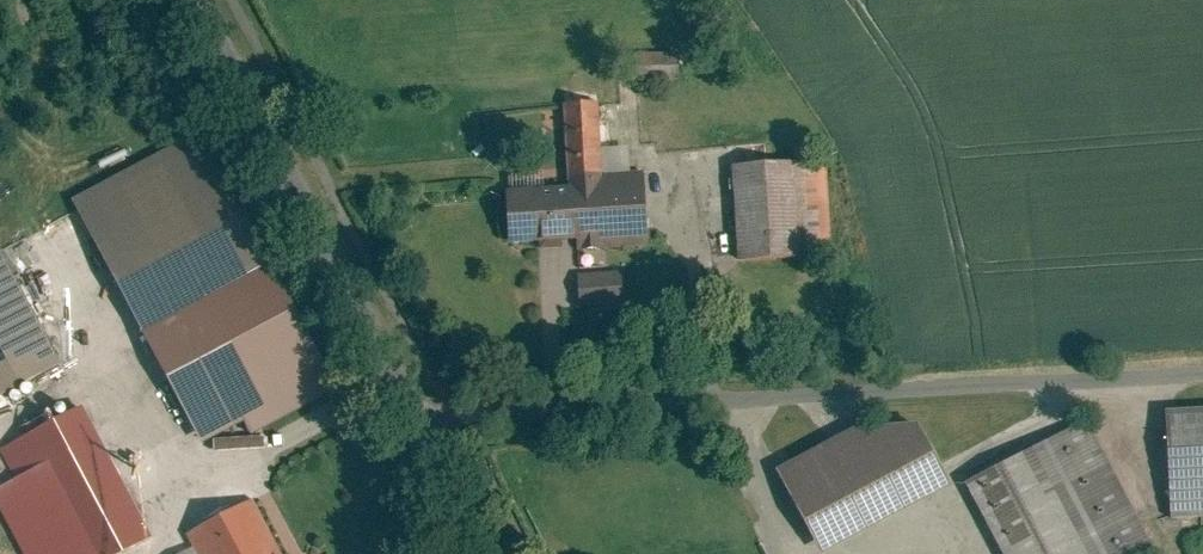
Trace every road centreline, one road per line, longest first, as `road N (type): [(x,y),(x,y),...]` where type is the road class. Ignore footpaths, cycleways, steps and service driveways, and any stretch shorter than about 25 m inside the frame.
road 1 (unclassified): [(428,424),(1202,371)]
road 2 (residential): [(428,424),(212,0)]
road 3 (residential): [(497,553),(428,424)]

